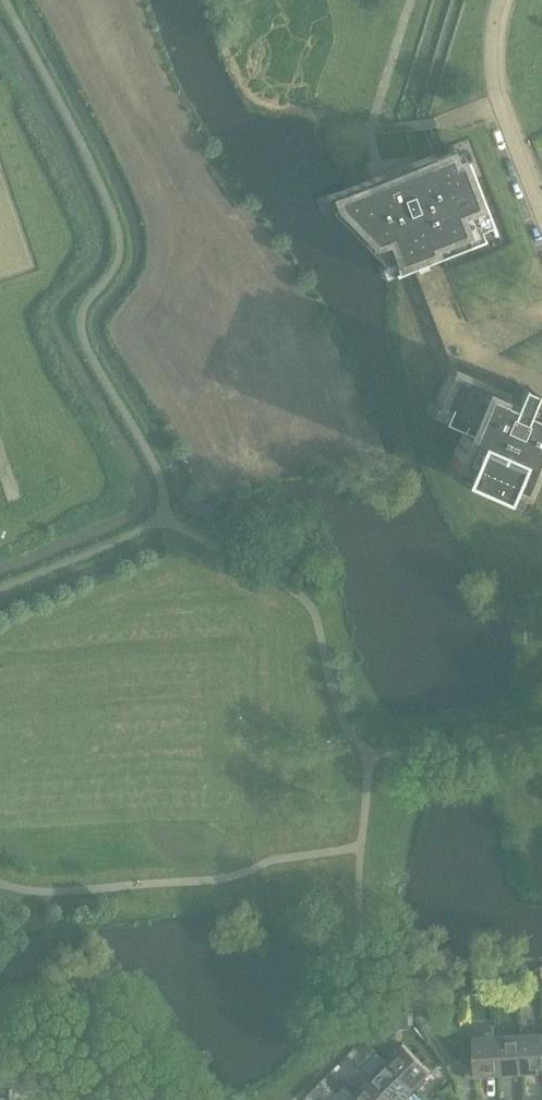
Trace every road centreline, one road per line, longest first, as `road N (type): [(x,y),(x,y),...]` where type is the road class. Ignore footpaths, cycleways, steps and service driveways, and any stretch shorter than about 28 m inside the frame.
road 1 (residential): [(509,0),(505,91),(541,199)]

